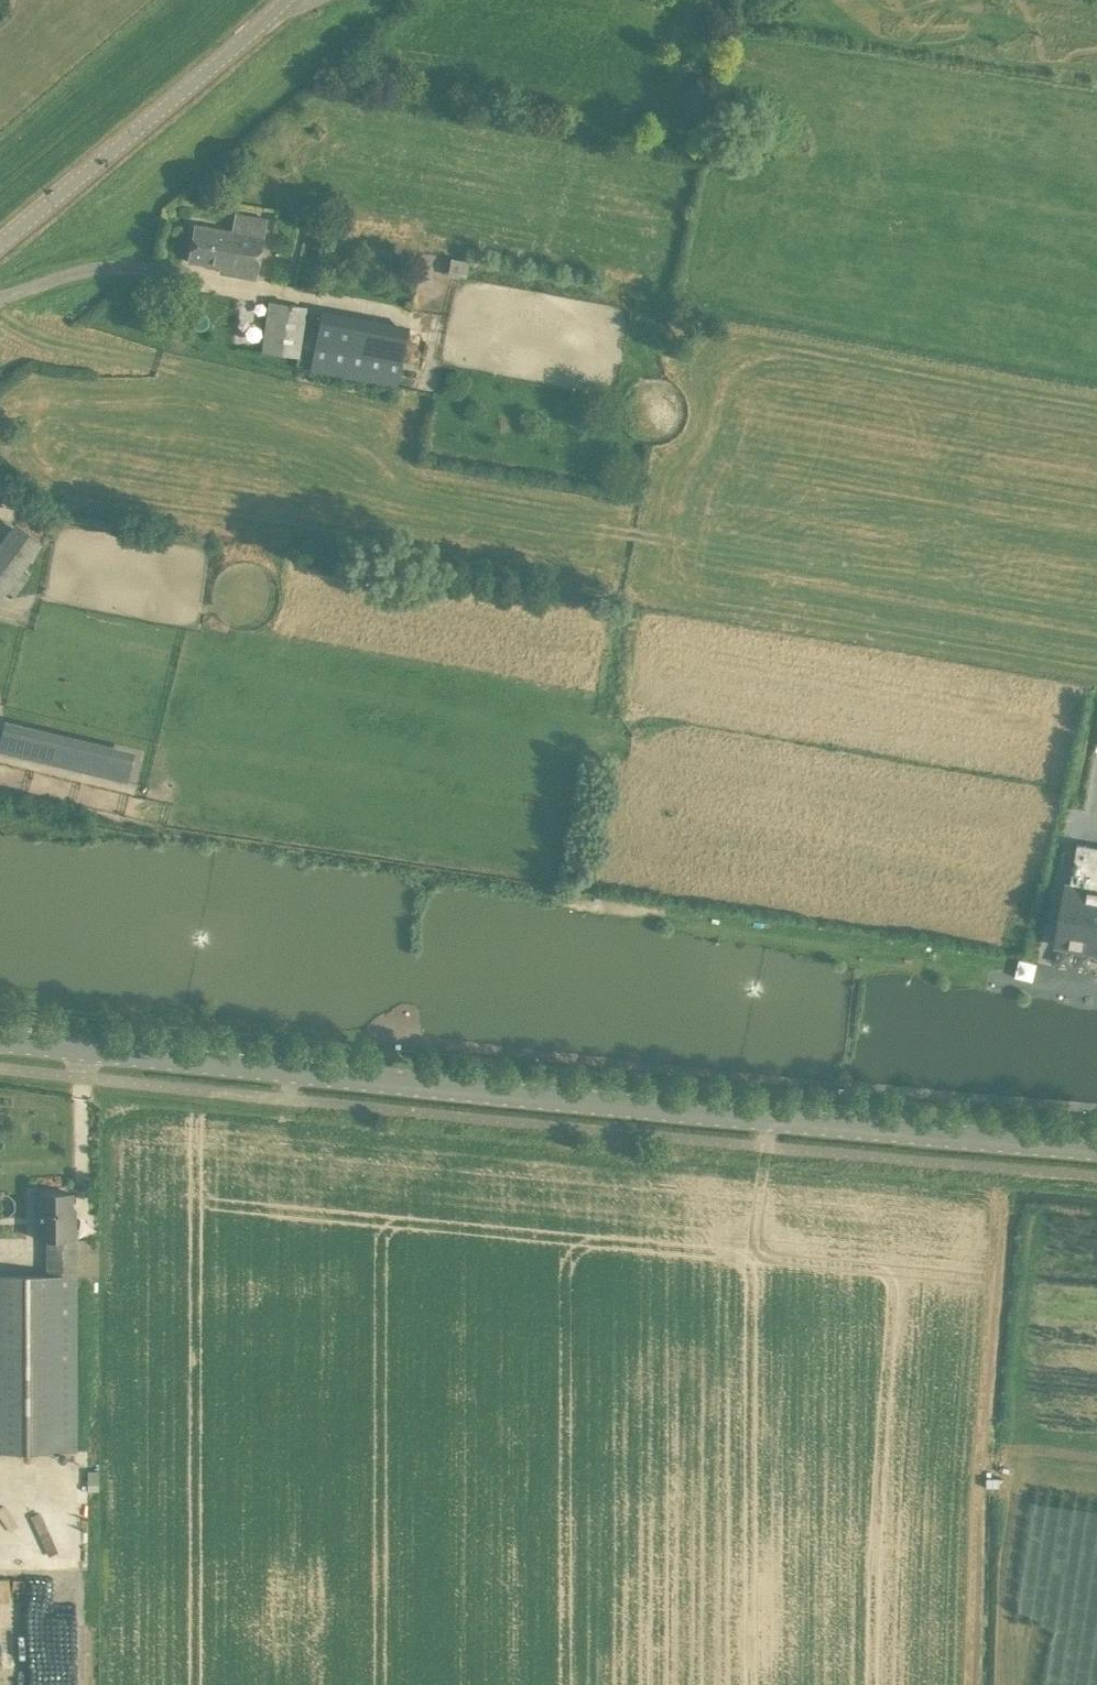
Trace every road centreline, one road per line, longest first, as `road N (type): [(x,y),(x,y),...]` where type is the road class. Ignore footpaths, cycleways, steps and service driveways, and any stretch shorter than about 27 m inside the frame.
road 1 (unclassified): [(1096,1147),(0,1038)]
road 2 (unclassified): [(0,237),(283,0)]

